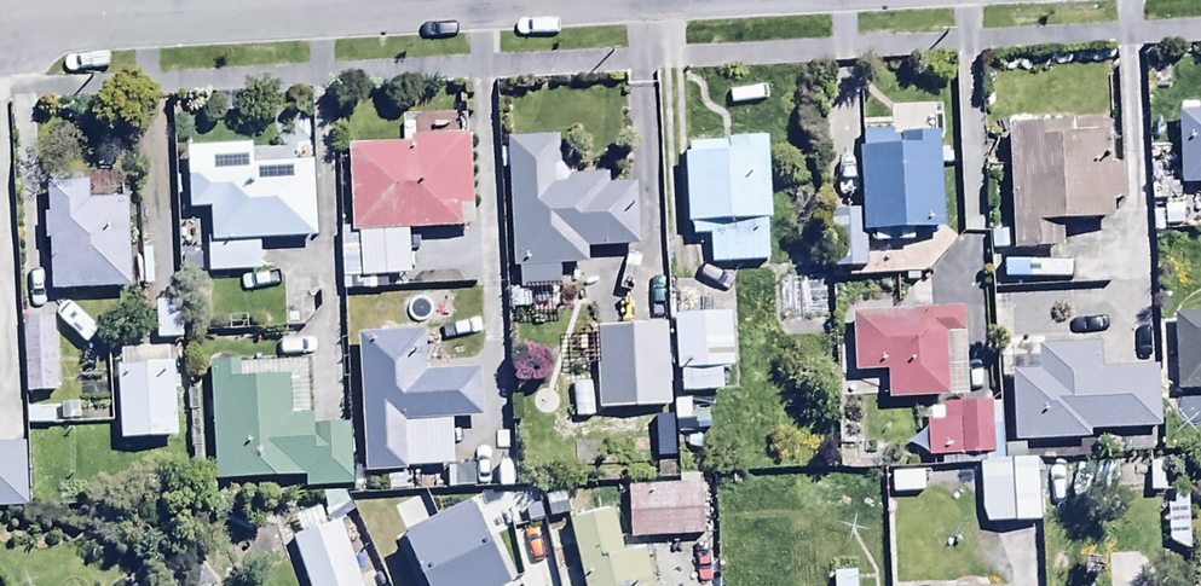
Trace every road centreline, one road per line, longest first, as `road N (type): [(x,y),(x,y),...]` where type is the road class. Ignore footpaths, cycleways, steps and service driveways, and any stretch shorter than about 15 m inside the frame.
road 1 (residential): [(245,0),(0,11)]

